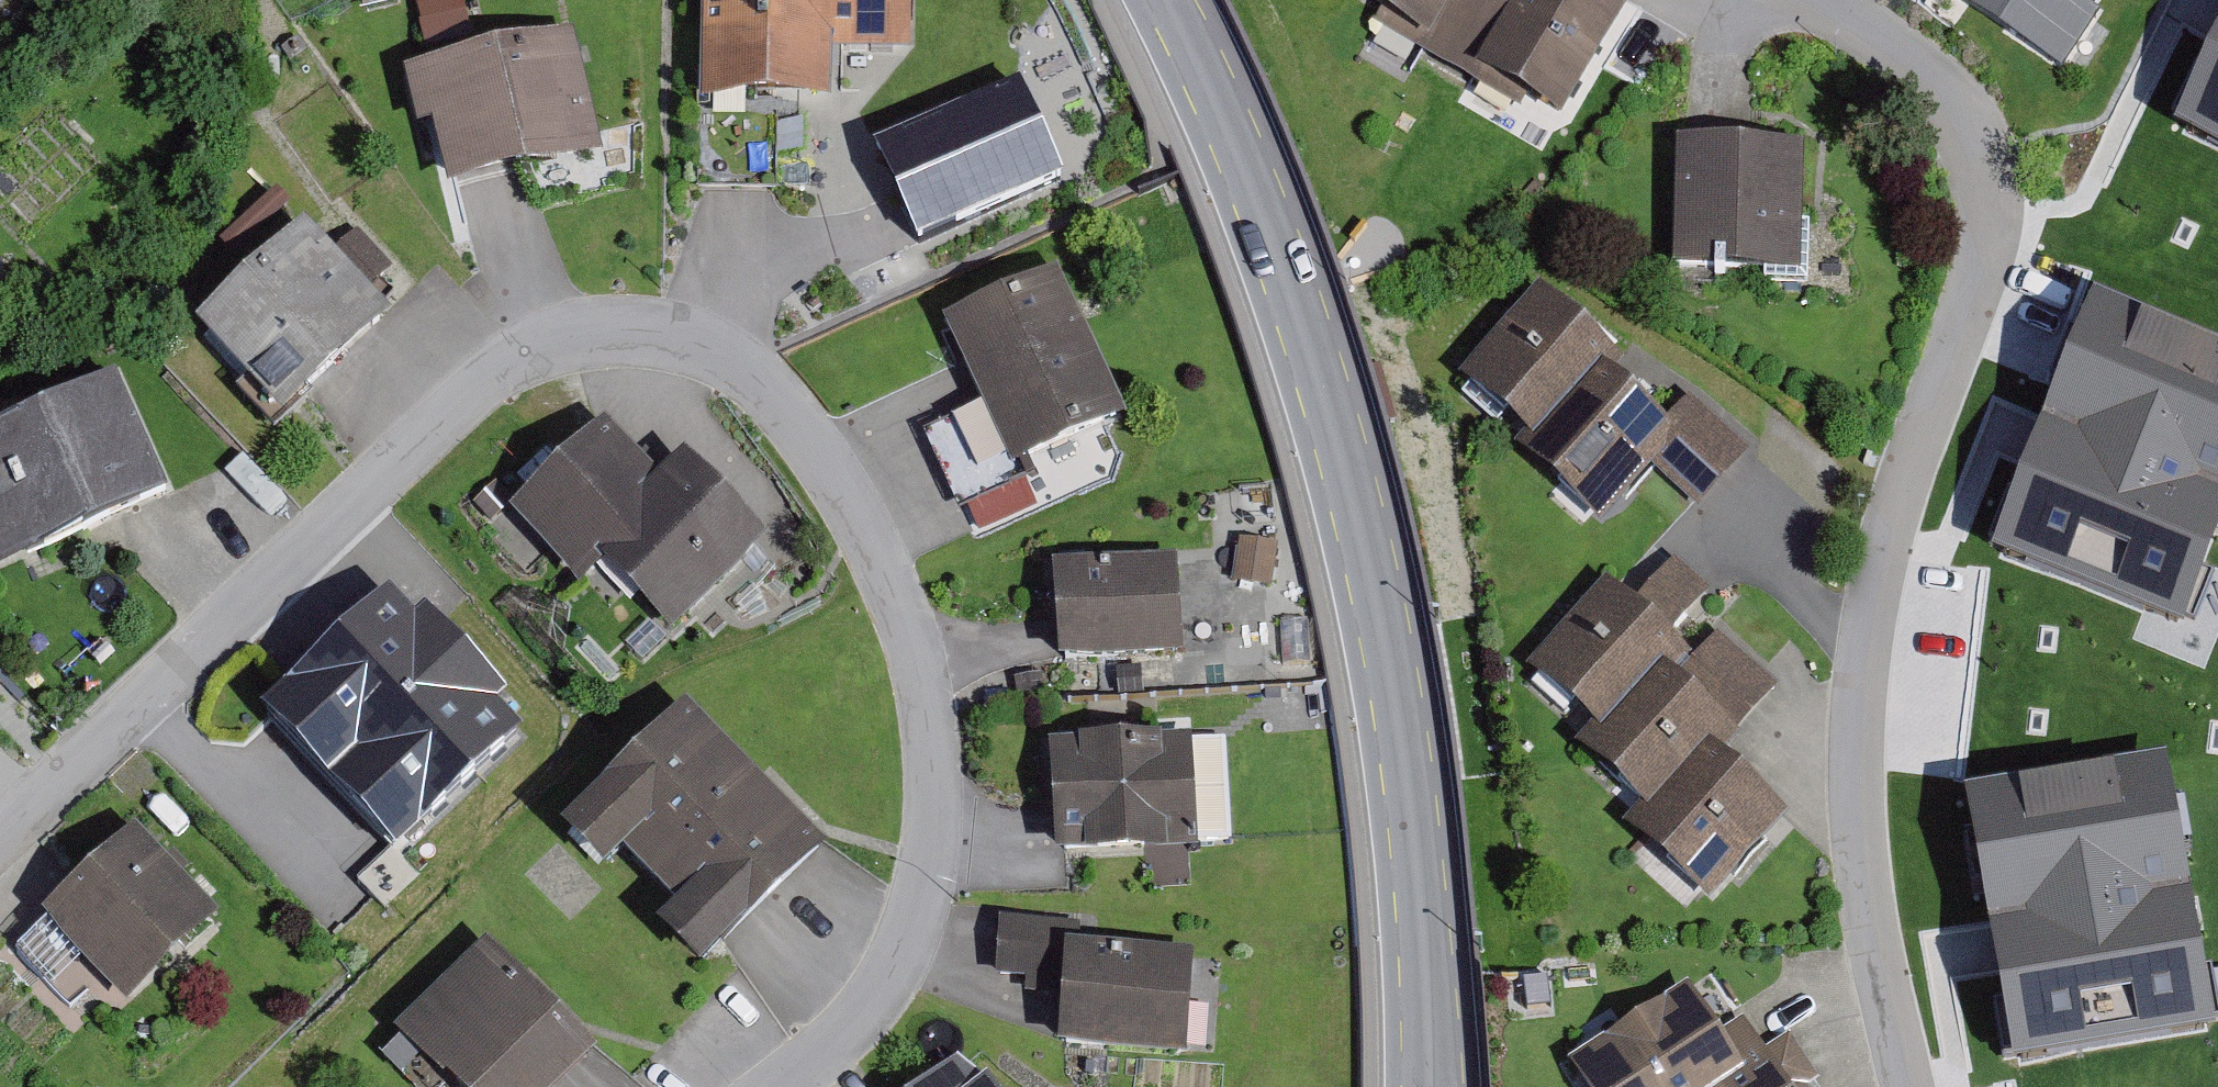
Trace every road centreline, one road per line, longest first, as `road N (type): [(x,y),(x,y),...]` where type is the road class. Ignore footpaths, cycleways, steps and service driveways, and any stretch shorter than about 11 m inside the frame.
road 1 (residential): [(778,1086),(855,1028),(921,917),(940,776),(921,658),(878,542),(782,399),(688,341),(591,332),(484,381),(0,845)]
road 2 (residential): [(1909,1086),(1855,789),(1871,611),(1988,255),(1994,148),(1920,68),(1831,17),(1818,0)]
road 3 (secondary): [(1428,1086),(1422,917),(1390,672),(1355,511),(1285,269),(1166,0)]

